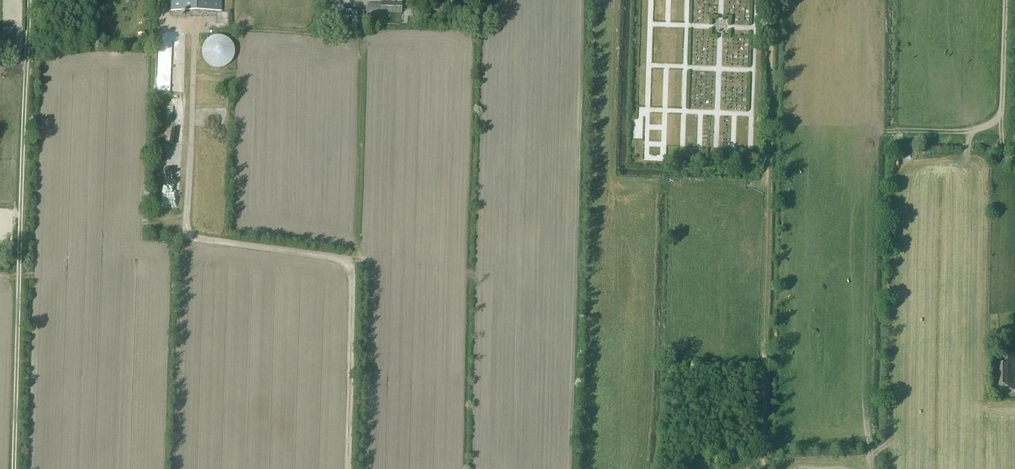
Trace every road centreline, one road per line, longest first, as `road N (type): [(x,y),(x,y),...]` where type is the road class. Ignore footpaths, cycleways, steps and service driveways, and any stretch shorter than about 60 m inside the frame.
road 1 (track): [(1003,113),(984,127),(891,132),(868,143),(872,468)]
road 2 (track): [(1006,0),(1002,142),(1014,161)]

